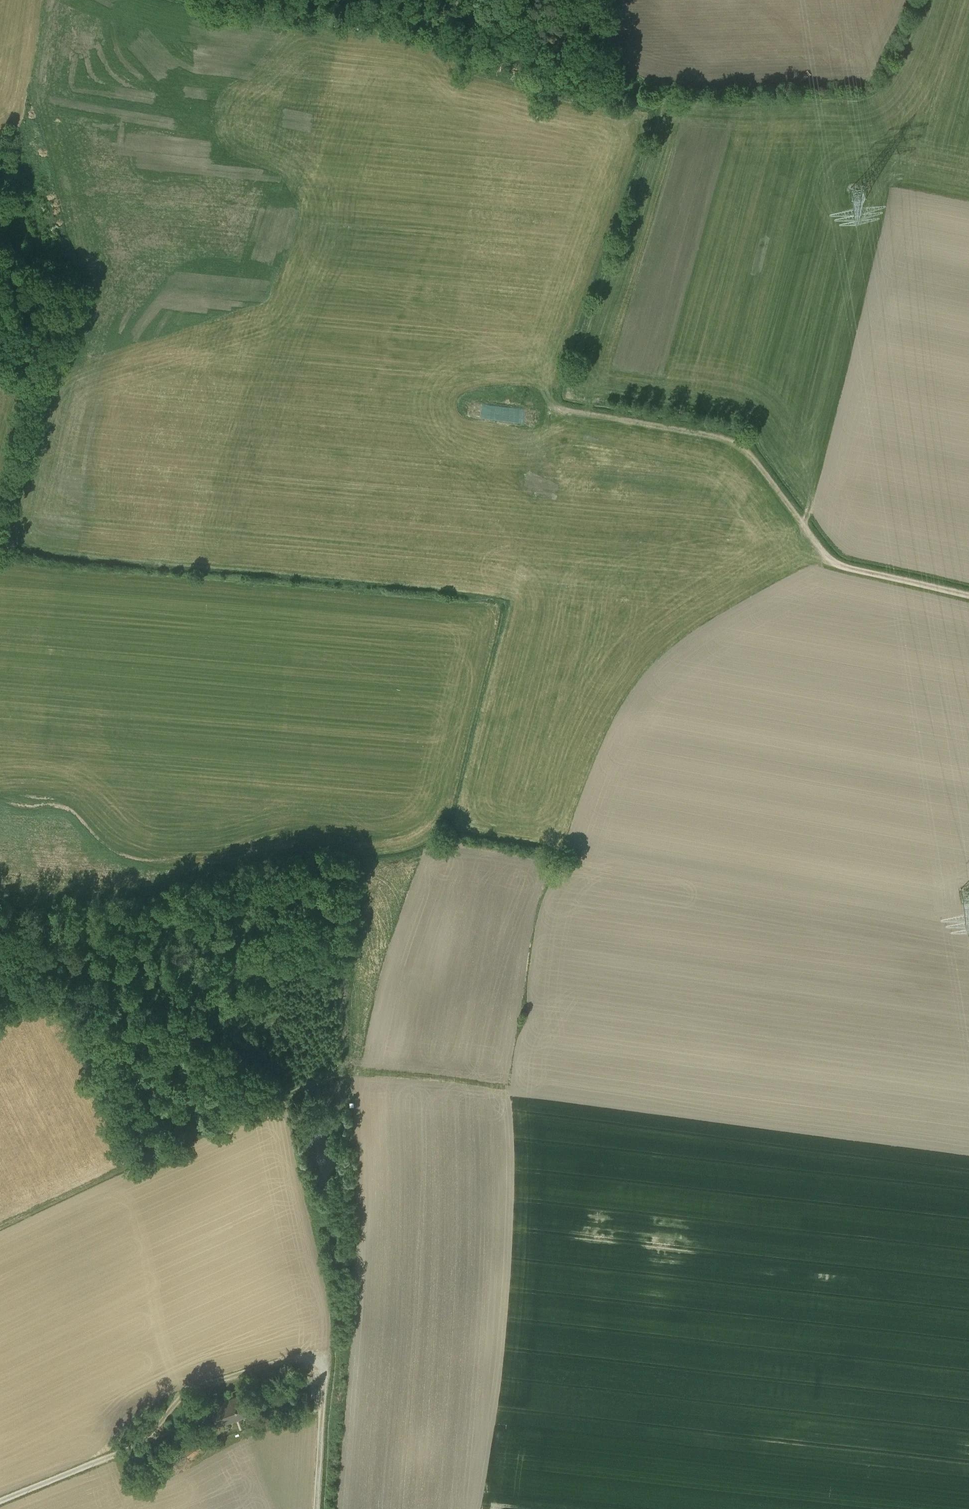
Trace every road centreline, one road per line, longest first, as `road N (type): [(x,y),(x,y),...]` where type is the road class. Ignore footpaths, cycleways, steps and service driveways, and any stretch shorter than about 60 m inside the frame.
road 1 (track): [(0,1227),(218,1120),(348,1069),(517,1087)]
road 2 (track): [(968,595),(834,562),(741,442),(556,408)]
road 3 (track): [(116,1455),(131,1480),(150,1481),(279,1423),(348,1410)]
road 4 (track): [(0,1500),(198,1421)]
road 5 (track): [(0,899),(145,905)]

